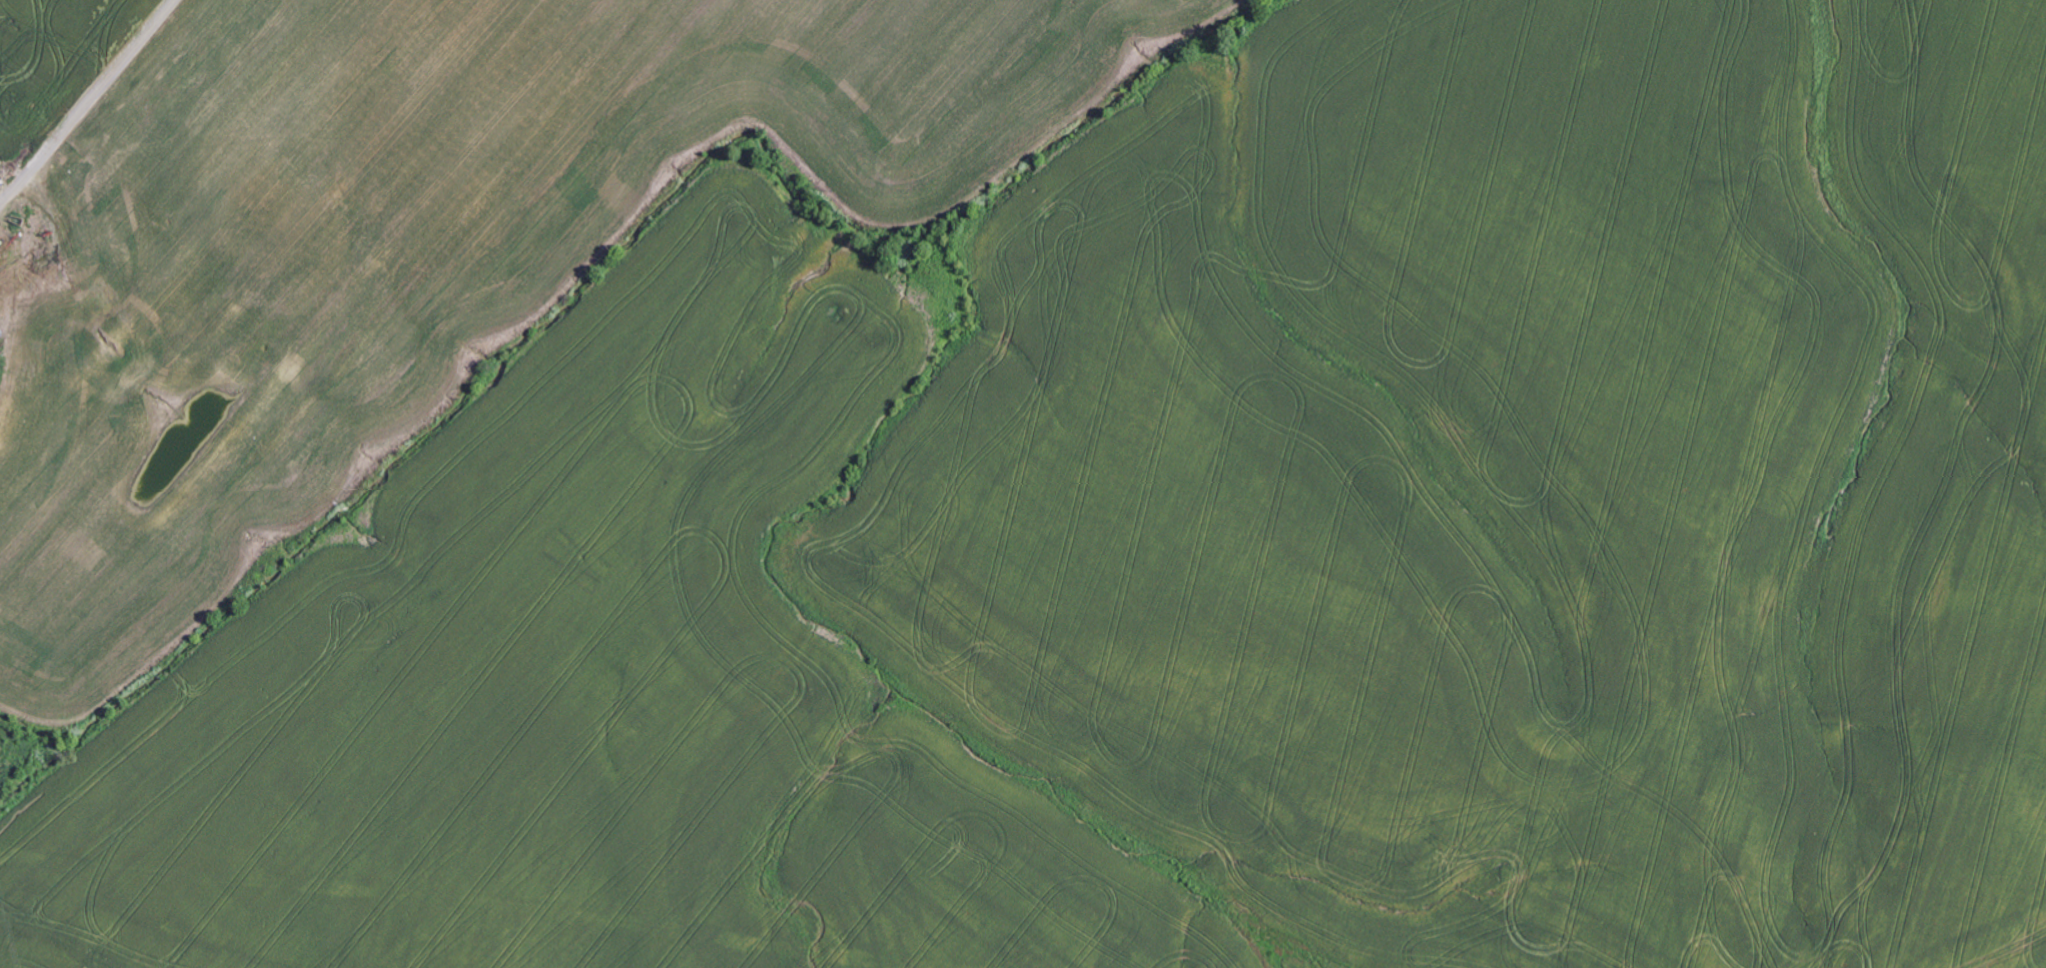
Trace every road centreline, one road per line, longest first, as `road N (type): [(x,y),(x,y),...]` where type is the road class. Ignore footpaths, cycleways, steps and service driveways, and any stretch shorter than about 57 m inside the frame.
road 1 (residential): [(0,200),(169,0)]

